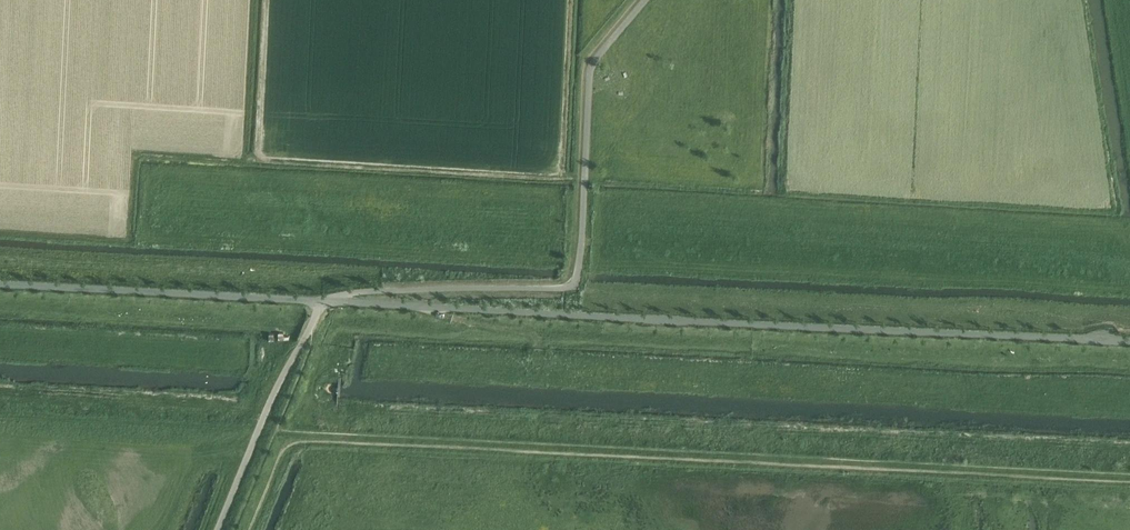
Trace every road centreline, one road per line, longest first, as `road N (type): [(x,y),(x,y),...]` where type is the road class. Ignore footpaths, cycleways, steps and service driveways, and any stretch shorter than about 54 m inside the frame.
road 1 (unclassified): [(0,284),(1129,342)]

